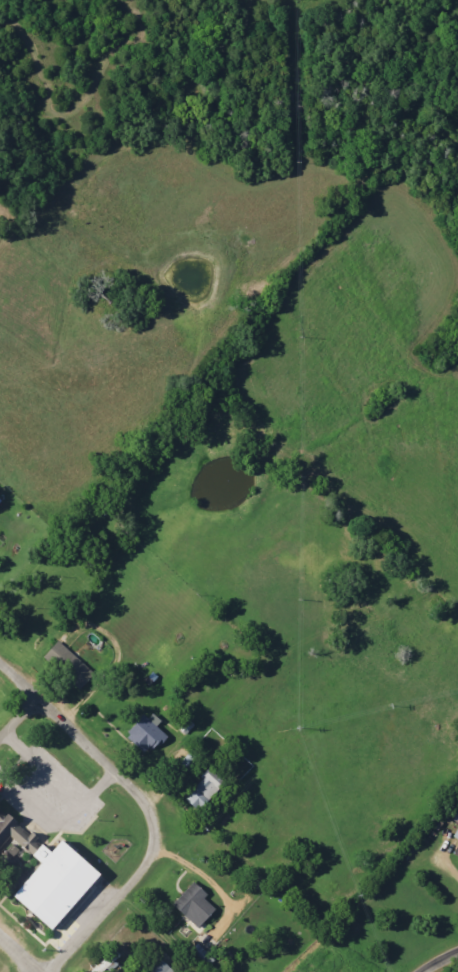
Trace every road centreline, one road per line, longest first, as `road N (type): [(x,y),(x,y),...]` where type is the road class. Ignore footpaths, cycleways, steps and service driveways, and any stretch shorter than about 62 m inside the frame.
road 1 (residential): [(159,834),(151,802),(0,662)]
road 2 (residential): [(55,971),(148,872),(159,834)]

